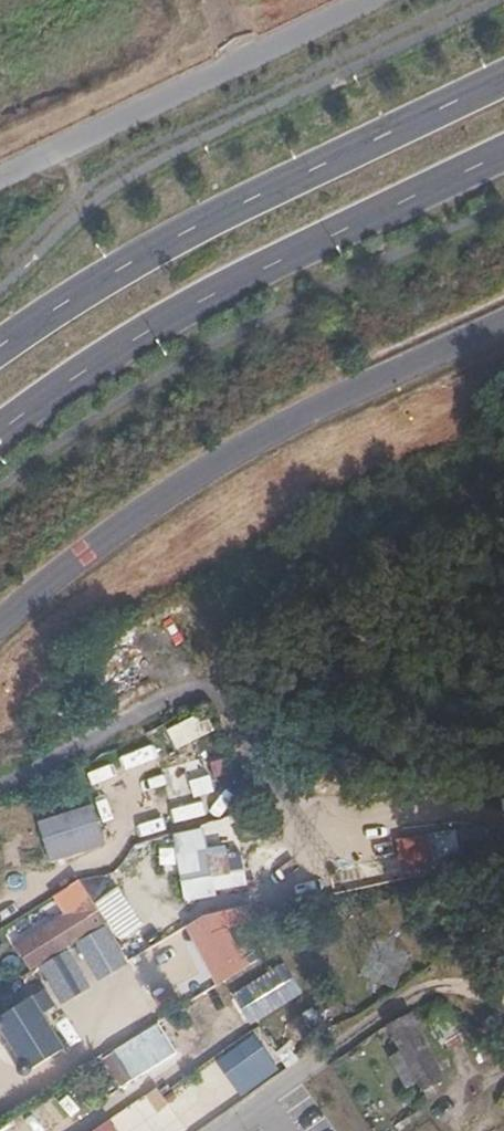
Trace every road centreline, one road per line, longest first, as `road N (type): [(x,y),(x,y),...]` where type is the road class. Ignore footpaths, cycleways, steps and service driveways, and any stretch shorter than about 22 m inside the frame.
road 1 (residential): [(503,323),(279,428),(0,618)]
road 2 (secondary): [(0,431),(232,285),(503,153)]
road 3 (secondary): [(503,78),(184,232),(0,346)]
road 4 (unclassified): [(362,0),(0,175)]

